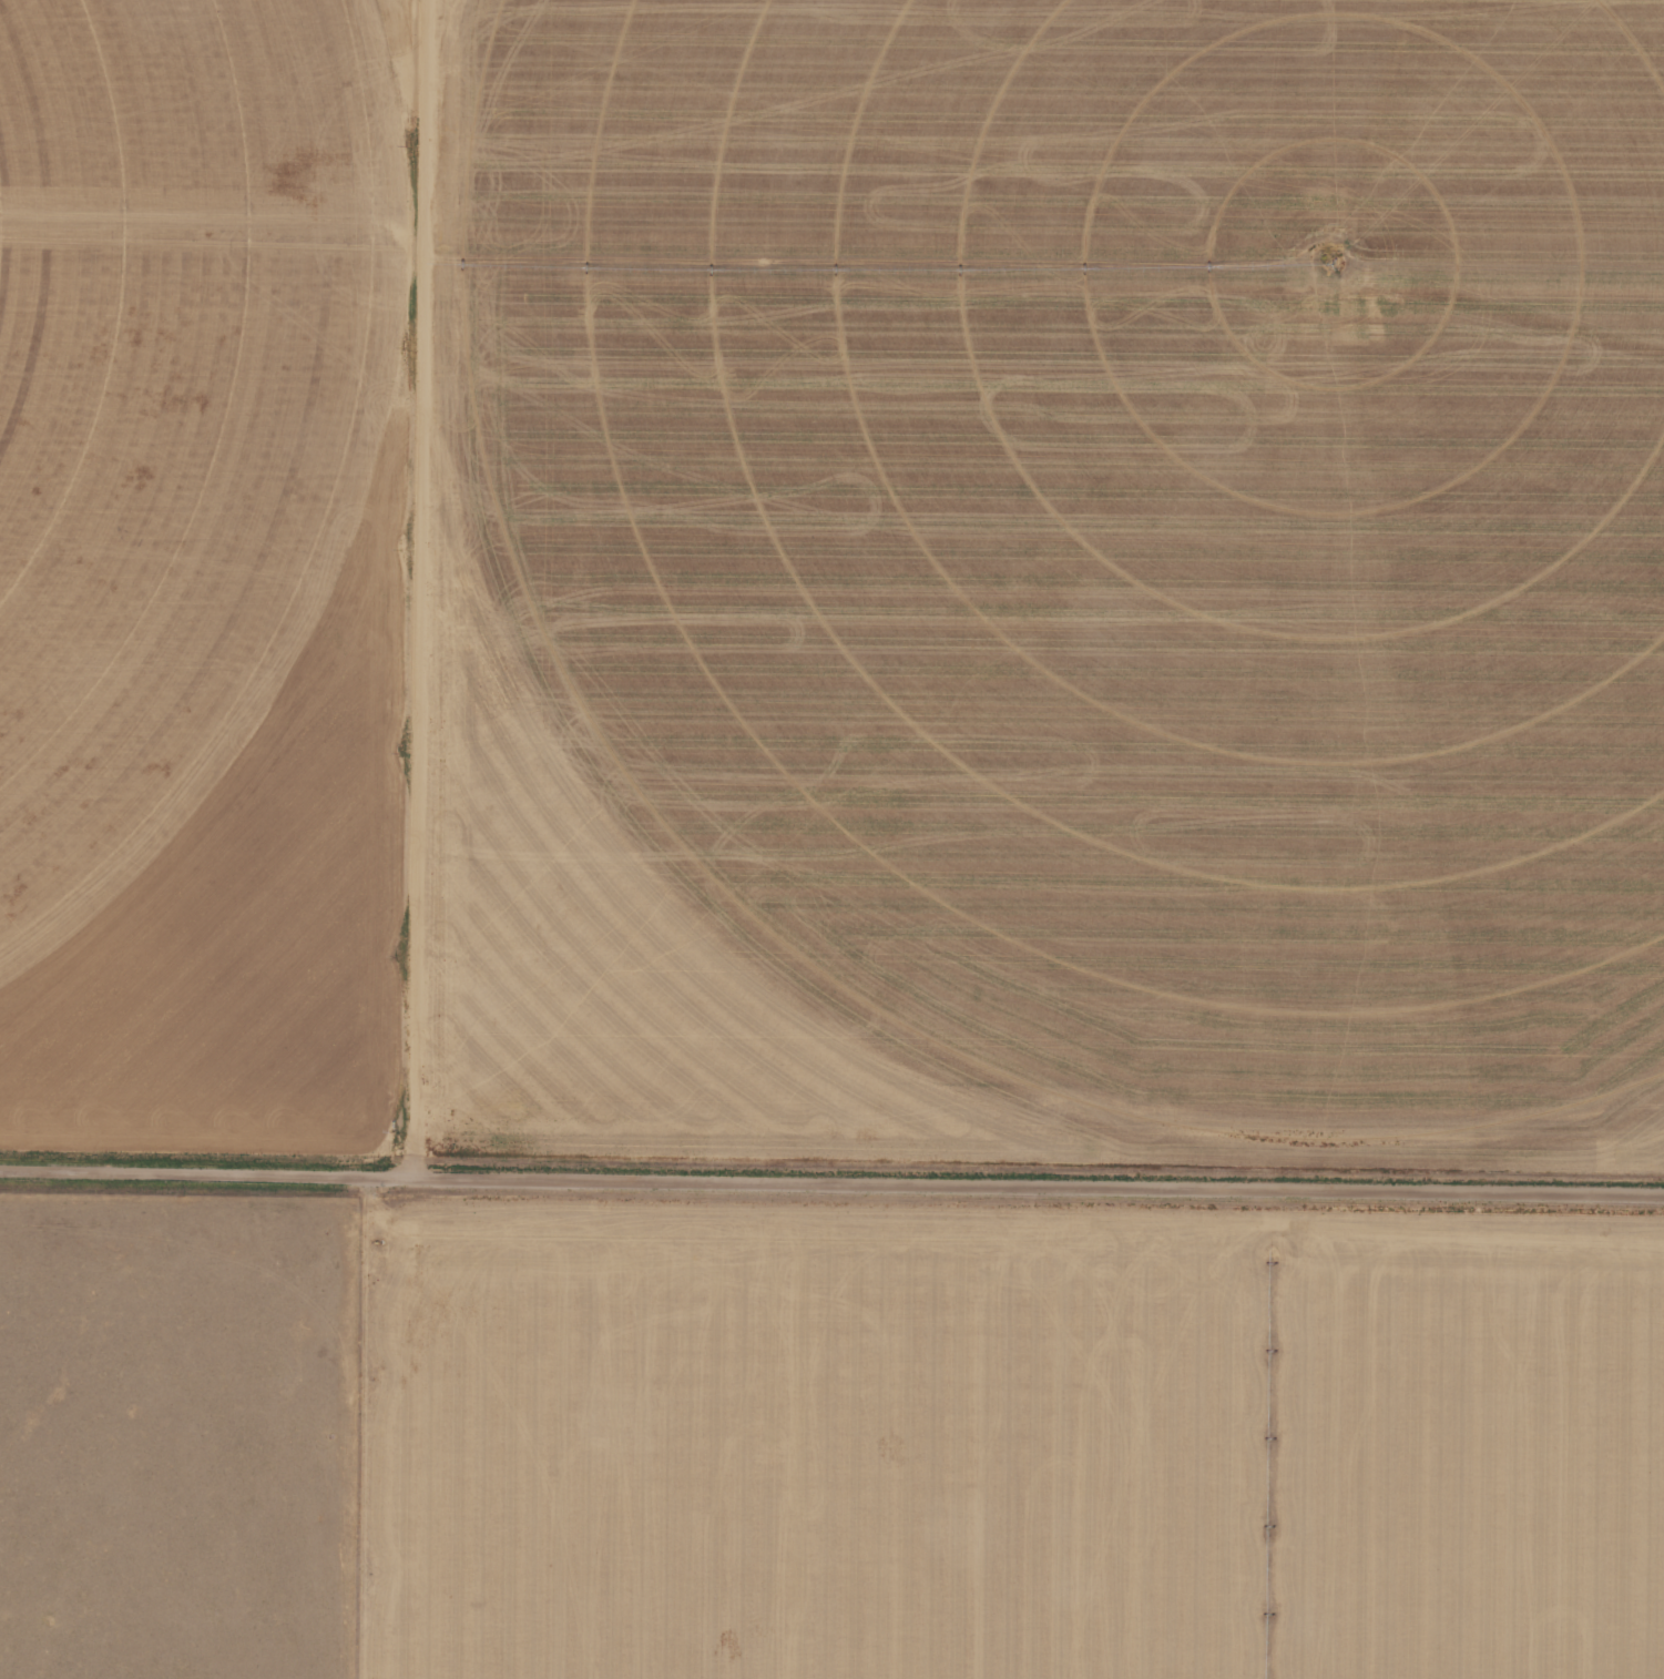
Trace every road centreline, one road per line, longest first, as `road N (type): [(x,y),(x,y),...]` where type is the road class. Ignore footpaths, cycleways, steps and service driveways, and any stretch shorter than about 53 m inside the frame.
road 1 (residential): [(1663,1189),(0,1168)]

